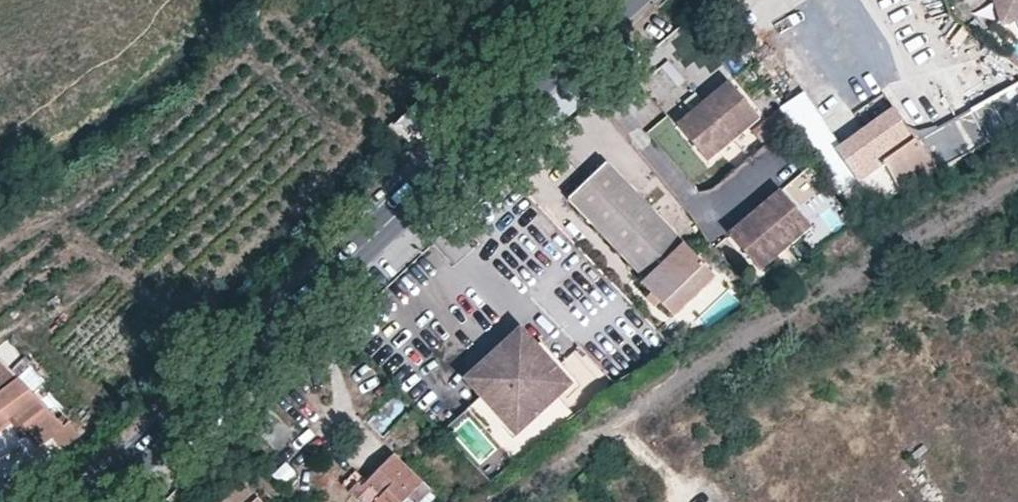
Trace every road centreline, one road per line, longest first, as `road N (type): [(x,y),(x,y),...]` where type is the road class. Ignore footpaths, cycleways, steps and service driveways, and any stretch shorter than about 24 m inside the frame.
road 1 (primary): [(623,0),(96,501)]

